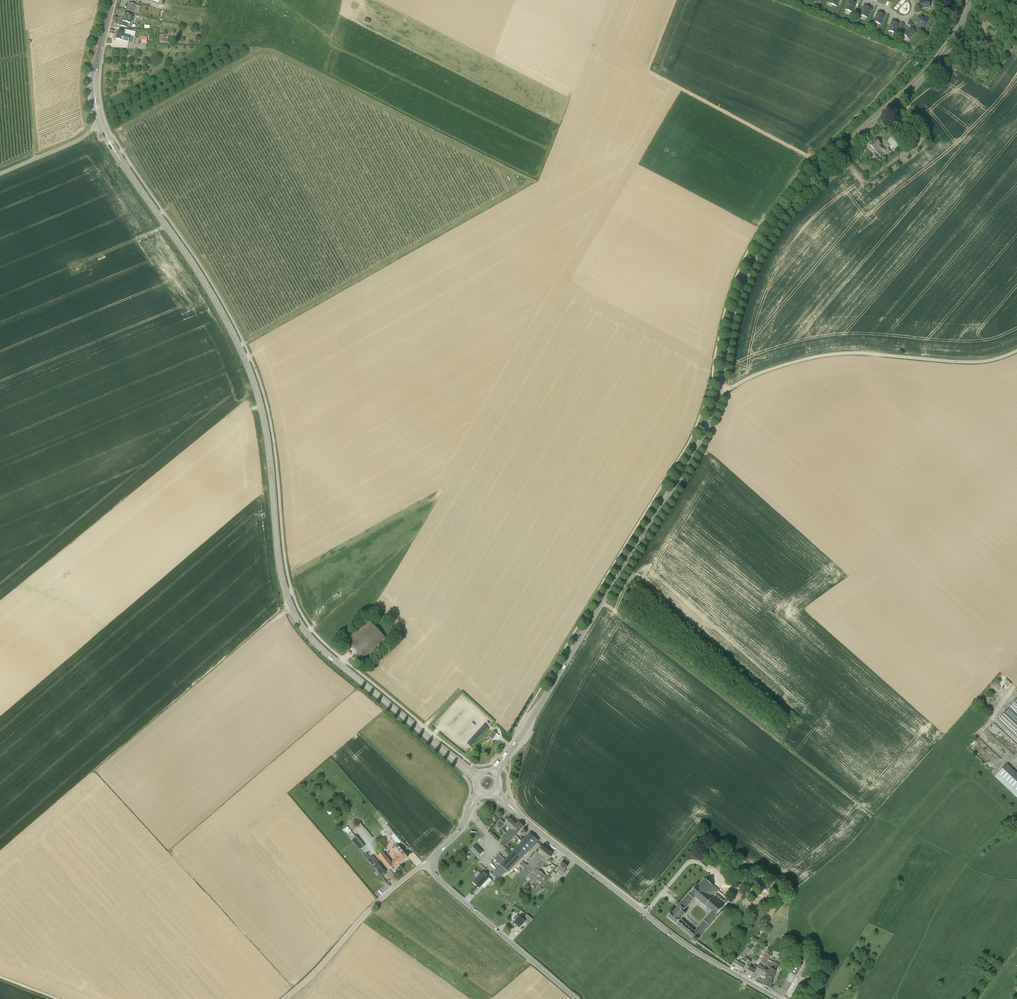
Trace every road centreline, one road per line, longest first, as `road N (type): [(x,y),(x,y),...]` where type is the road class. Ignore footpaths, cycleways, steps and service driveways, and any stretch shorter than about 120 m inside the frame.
road 1 (tertiary): [(477,778),(323,650),(296,616),(281,571),(266,431),(250,372),(208,289),(102,124)]
road 2 (tertiary): [(720,389),(736,303),(770,231),(815,175),(936,64),(969,0)]
road 3 (tertiary): [(493,773),(691,459),(720,389)]
road 4 (residential): [(777,998),(681,941),(495,791)]
road 5 (unclassified): [(720,389),(831,354),(976,362),(1016,351)]
road 6 (track): [(602,602),(780,738)]
road 7 (tertiary): [(284,998),(379,901),(431,864)]
road 8 (tertiary): [(576,998),(443,884),(431,864)]
road 9 (track): [(0,296),(166,225)]
road 10 (tertiary): [(102,124),(95,76),(112,0)]

